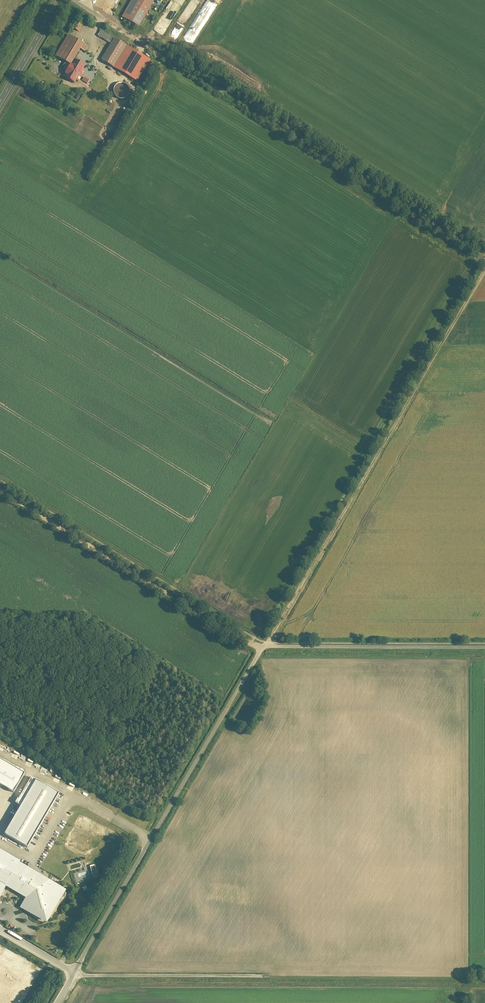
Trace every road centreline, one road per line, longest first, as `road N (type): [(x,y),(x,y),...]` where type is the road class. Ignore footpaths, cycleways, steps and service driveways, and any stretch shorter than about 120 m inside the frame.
road 1 (track): [(75,972),(484,263)]
road 2 (track): [(484,250),(70,0)]
road 3 (track): [(262,647),(0,491)]
road 4 (residential): [(262,647),(484,648)]
road 5 (track): [(75,972),(267,976)]
road 6 (residential): [(0,932),(75,972),(57,1002)]

